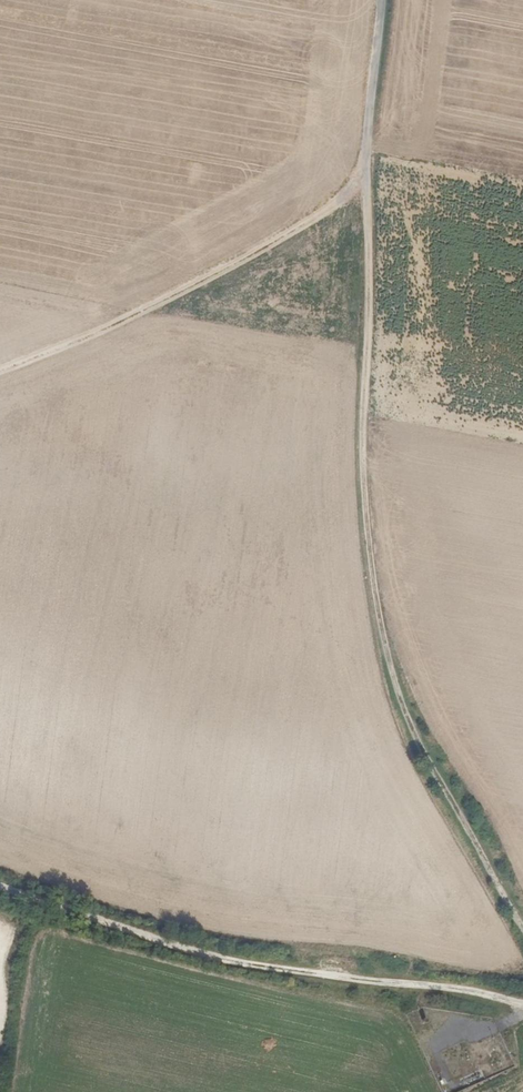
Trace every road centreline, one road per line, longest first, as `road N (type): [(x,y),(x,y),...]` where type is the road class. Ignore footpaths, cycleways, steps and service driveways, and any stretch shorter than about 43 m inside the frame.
road 1 (track): [(391,0),(358,473),(384,657),(444,799),(522,927)]
road 2 (track): [(0,885),(172,947),(522,1006)]
road 3 (track): [(372,205),(211,313),(0,372)]

